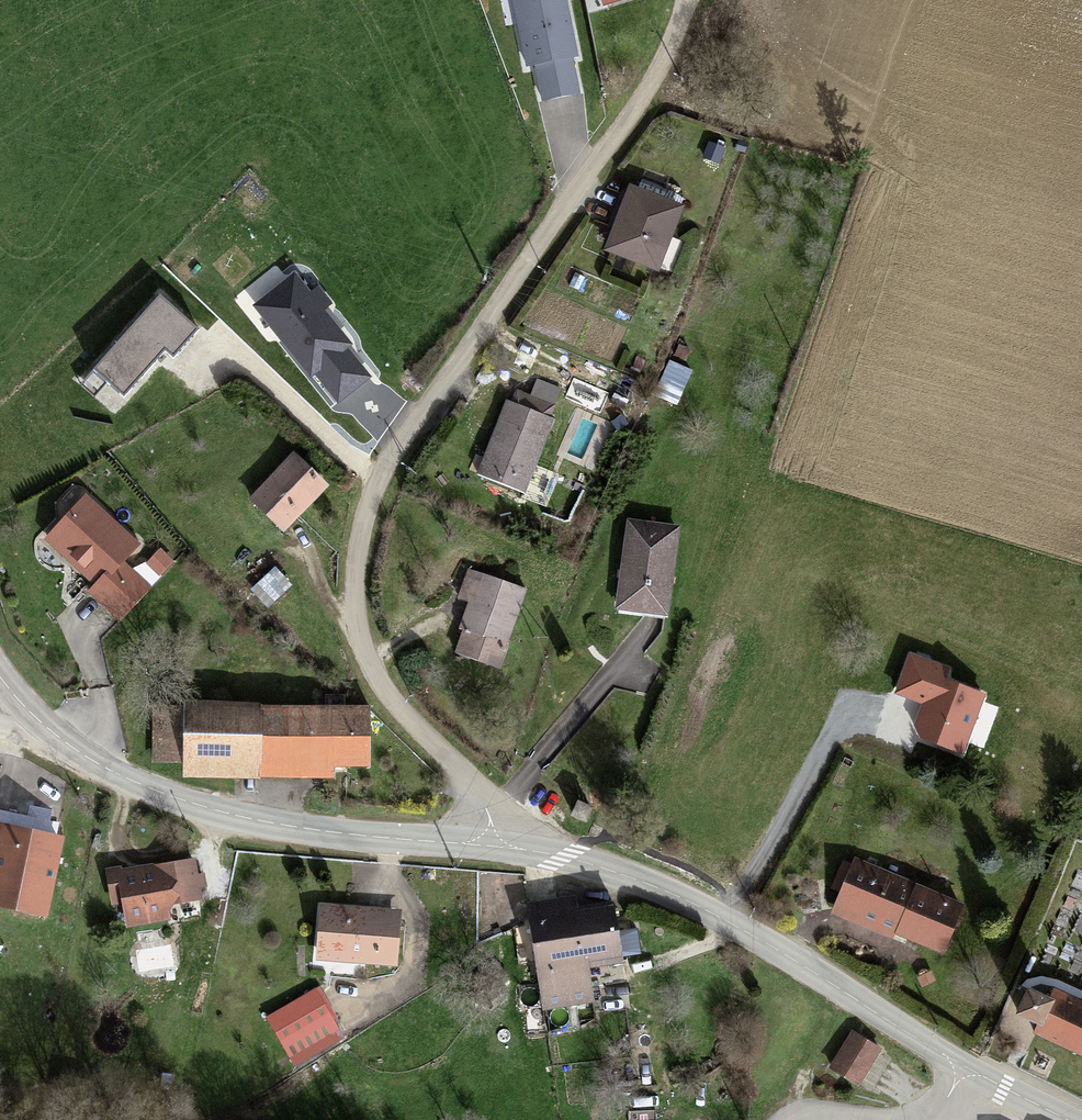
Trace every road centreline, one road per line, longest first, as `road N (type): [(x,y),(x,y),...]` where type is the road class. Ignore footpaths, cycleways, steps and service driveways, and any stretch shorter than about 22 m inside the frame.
road 1 (residential): [(493,845),(476,793),(388,699),(354,630),(351,560),(374,490),(630,109),(685,0)]
road 2 (tertiary): [(981,1074),(728,918),(599,863),(493,845)]
road 3 (tertiary): [(493,845),(246,817),(136,781),(74,748),(0,675)]

